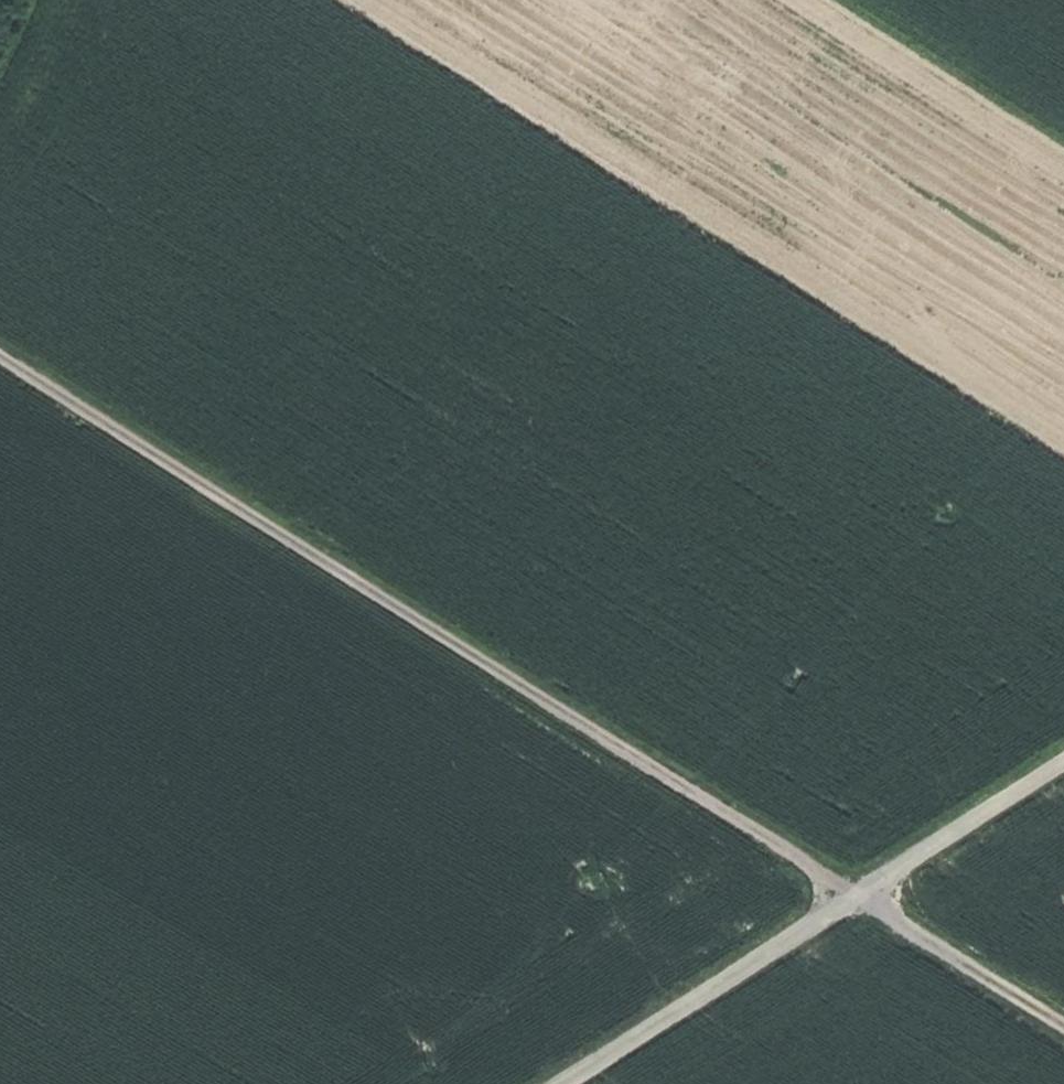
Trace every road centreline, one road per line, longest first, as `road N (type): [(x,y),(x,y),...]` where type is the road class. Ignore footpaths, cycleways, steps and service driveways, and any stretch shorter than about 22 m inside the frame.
road 1 (track): [(1063,1027),(0,360)]
road 2 (track): [(560,1083),(1063,763)]

